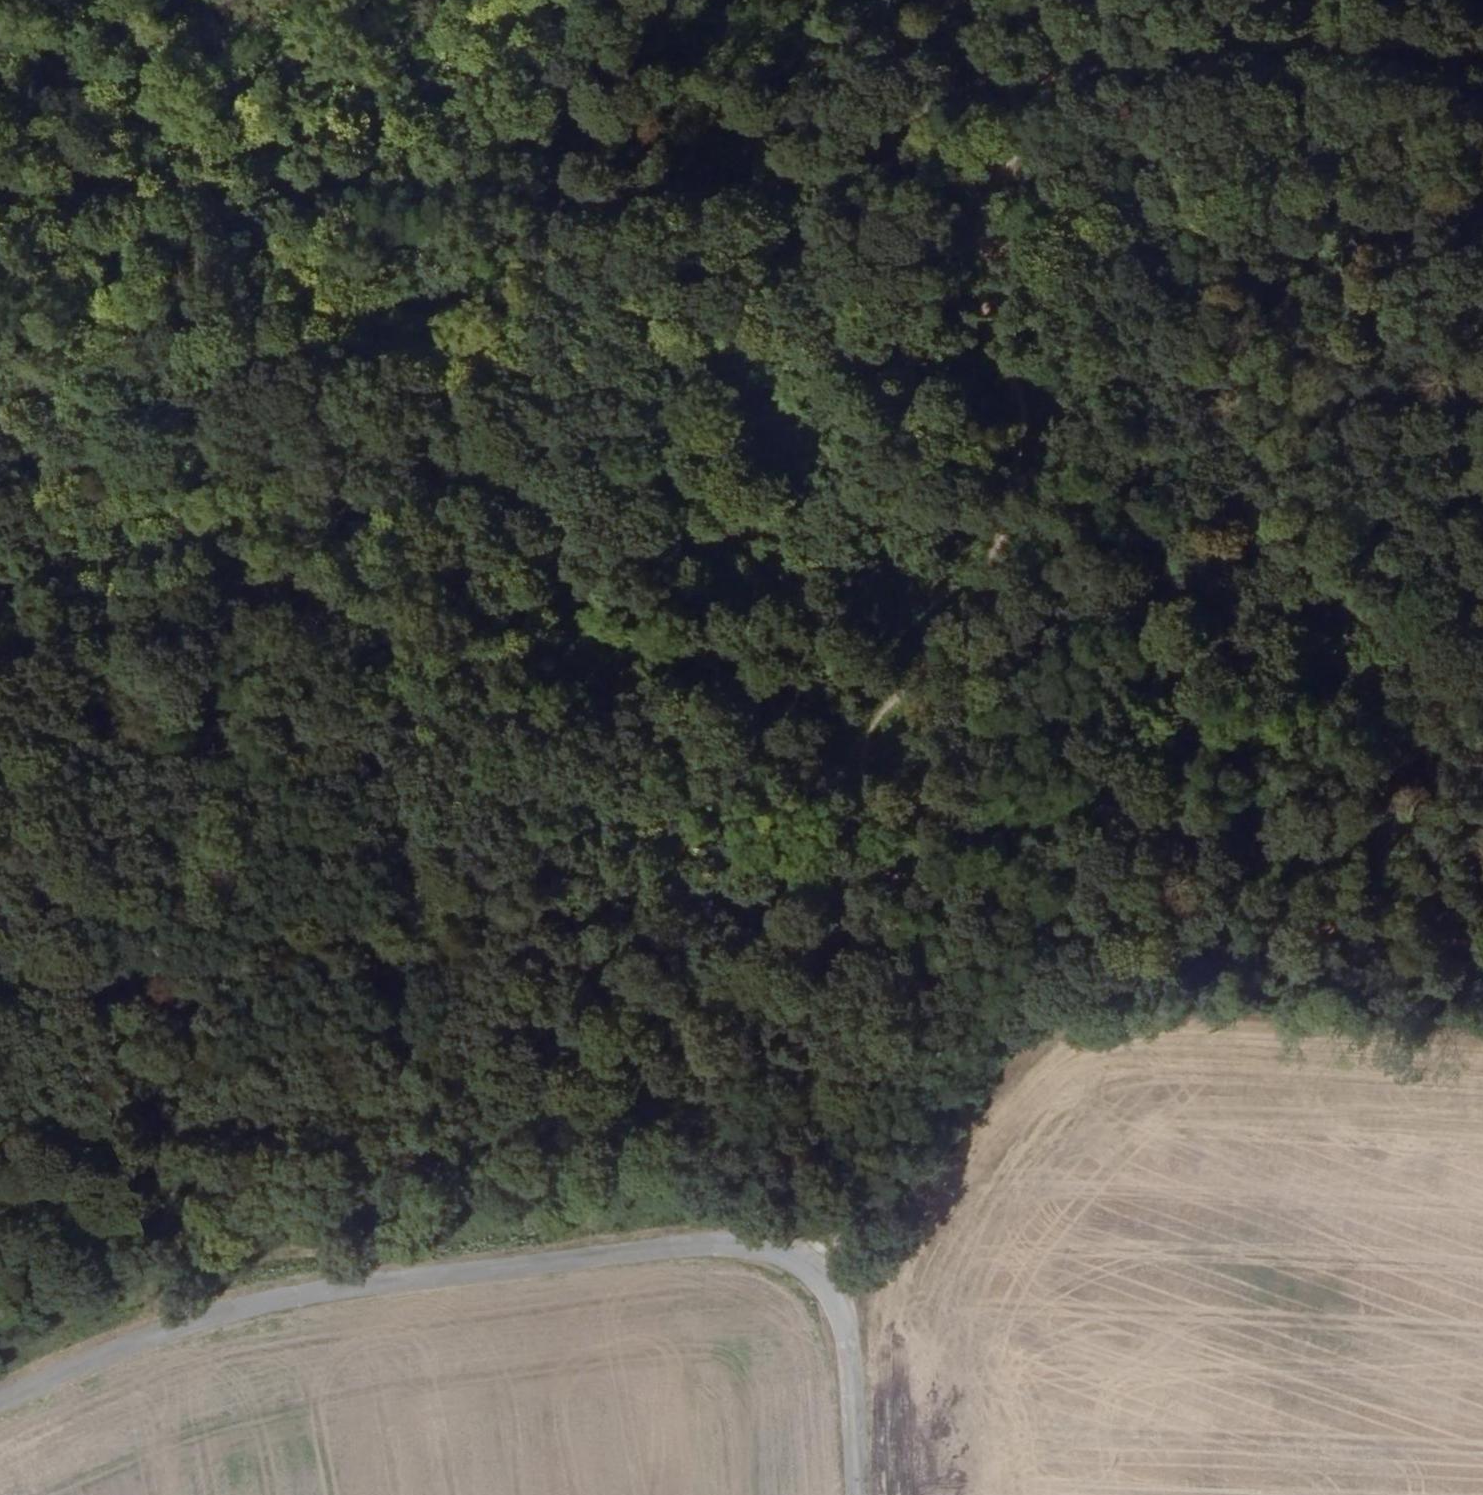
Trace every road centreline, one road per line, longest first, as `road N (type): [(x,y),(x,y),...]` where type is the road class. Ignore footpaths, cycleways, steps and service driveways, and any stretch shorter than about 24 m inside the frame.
road 1 (track): [(1482,90),(1167,62),(1003,74),(632,201),(380,185),(0,238)]
road 2 (unclassified): [(0,1419),(155,1345),(271,1302),(721,1242),(821,1273),(841,1305),(865,1378),(869,1494)]

